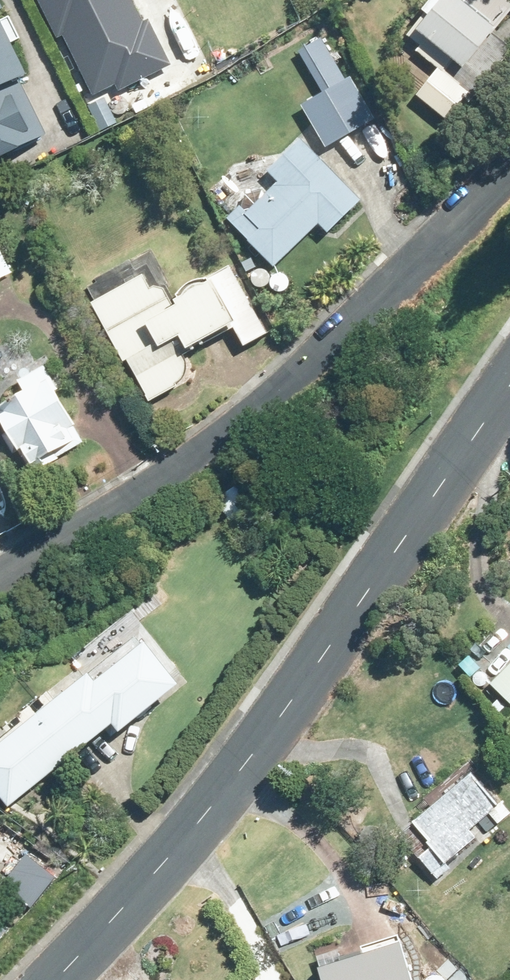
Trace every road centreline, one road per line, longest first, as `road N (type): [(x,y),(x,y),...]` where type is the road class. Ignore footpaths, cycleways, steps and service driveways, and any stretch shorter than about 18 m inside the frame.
road 1 (tertiary): [(53,979),(225,790),(509,386)]
road 2 (residential): [(509,173),(208,448),(0,575)]

